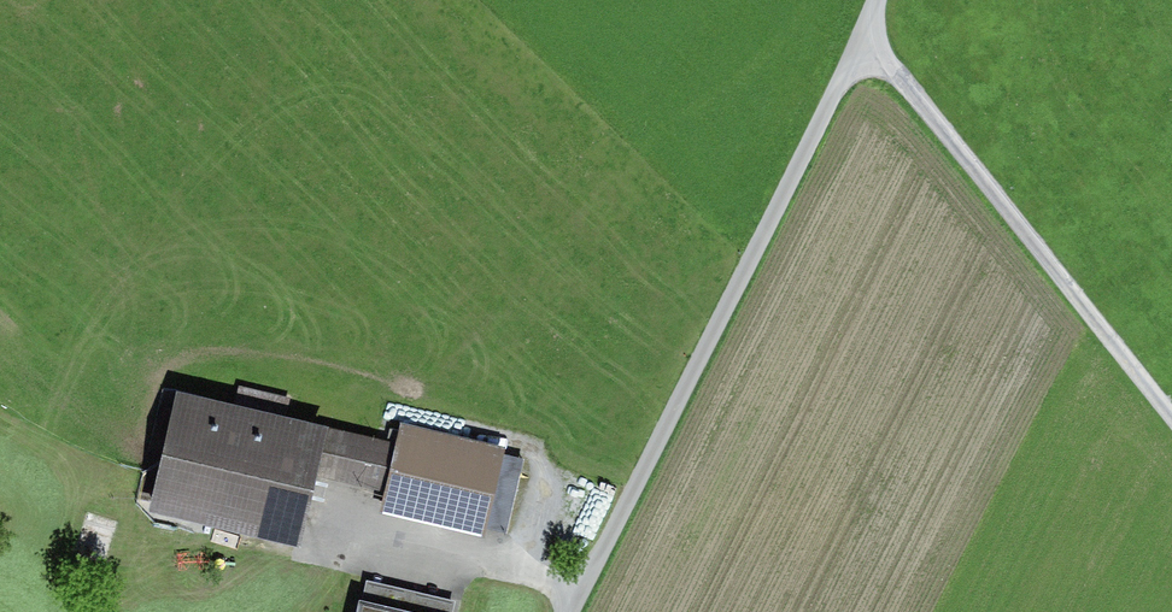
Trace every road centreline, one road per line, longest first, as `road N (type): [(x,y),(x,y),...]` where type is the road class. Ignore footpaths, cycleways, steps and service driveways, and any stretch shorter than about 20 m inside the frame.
road 1 (track): [(578,611),(884,0)]
road 2 (track): [(1171,410),(866,44)]
road 3 (track): [(319,525),(592,584)]

